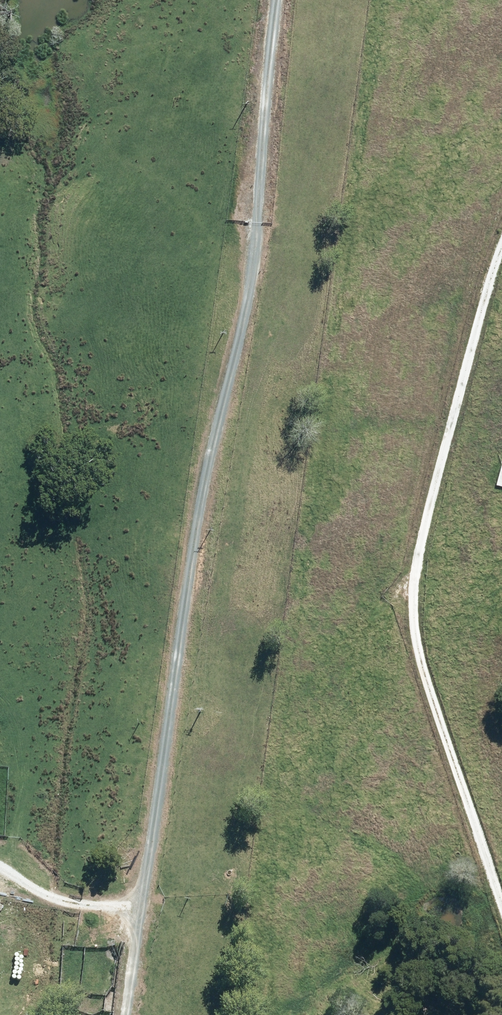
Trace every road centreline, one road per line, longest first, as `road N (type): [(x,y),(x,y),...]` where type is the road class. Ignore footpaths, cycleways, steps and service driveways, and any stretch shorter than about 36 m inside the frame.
road 1 (track): [(122,1014),(208,455),(253,311),(277,0)]
road 2 (track): [(501,234),(480,281),(407,592),(419,662),(501,959)]

